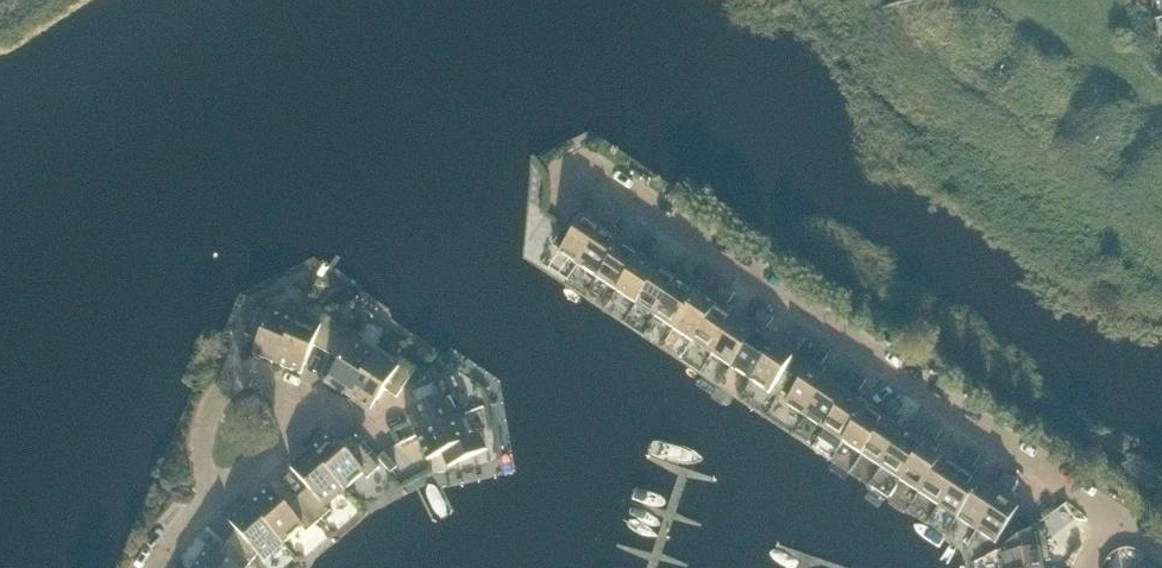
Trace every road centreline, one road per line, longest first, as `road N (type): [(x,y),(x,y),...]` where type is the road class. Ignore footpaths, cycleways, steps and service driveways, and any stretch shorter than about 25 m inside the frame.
road 1 (residential): [(1117,520),(594,176),(568,182)]
road 2 (residential): [(220,495),(207,460),(211,416),(238,383),(270,379),(291,393),(298,415)]

